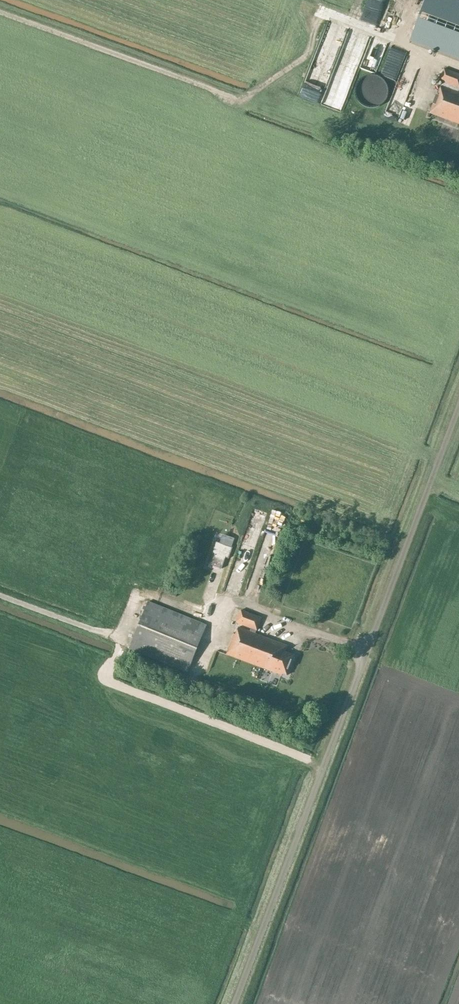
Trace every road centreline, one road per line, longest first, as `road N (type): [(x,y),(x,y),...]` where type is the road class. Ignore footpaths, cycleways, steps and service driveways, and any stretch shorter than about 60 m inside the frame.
road 1 (unclassified): [(234,1003),(458,405)]

